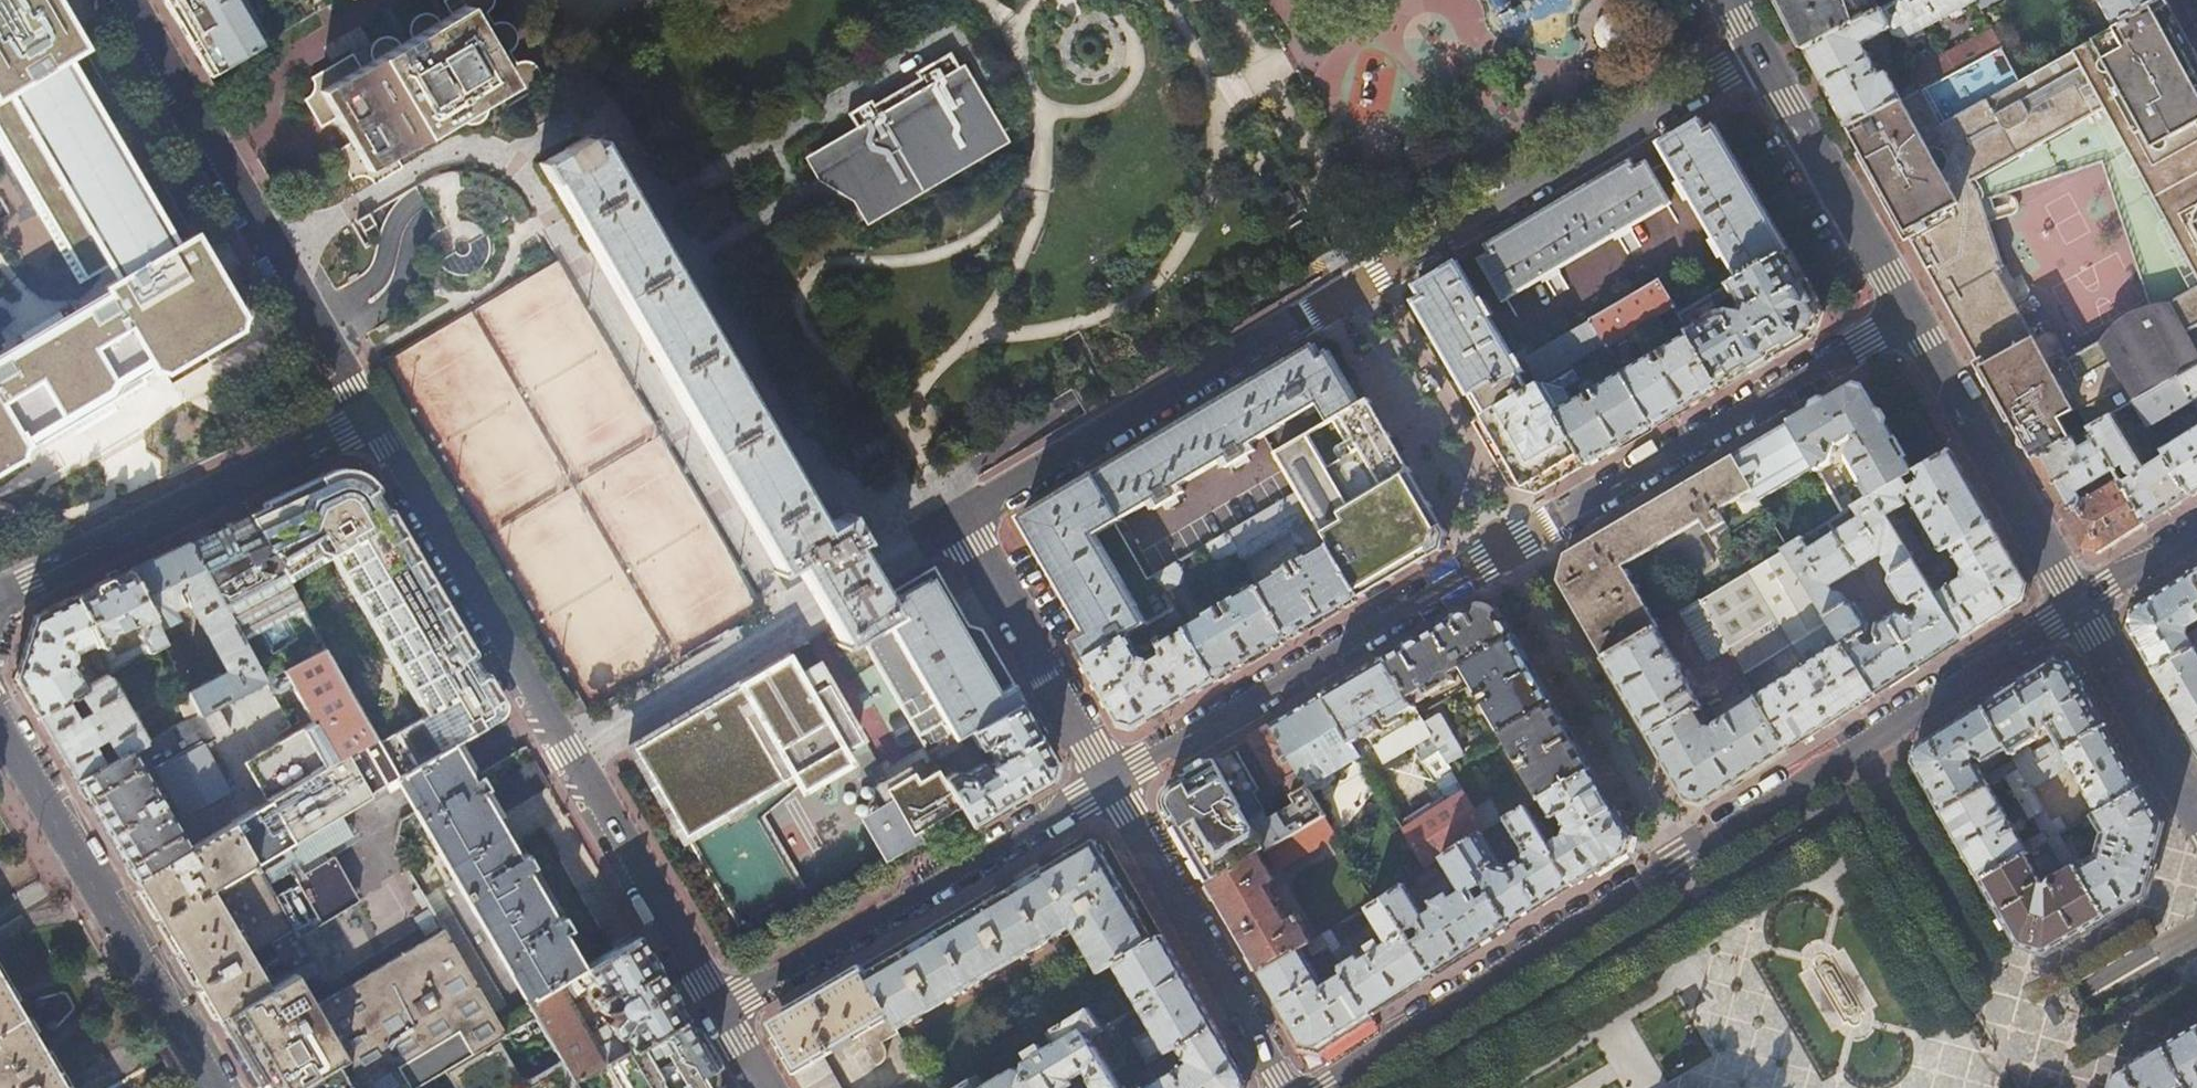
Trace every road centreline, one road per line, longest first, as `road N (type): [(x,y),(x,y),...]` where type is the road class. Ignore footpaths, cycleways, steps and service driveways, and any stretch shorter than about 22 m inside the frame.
road 1 (residential): [(1317,1087),(2077,612)]
road 2 (residential): [(1109,786),(959,526),(1348,298)]
road 3 (residential): [(367,419),(718,1017)]
road 4 (residential): [(126,0),(367,419)]
road 5 (residential): [(1348,298),(1759,57)]
road 6 (residential): [(1906,318),(1504,554)]
road 7 (residential): [(1504,554),(1109,786)]
road 8 (residential): [(1109,786),(718,1017)]
road 9 (secondary): [(0,719),(217,1087)]
road 10 (residential): [(0,595),(367,419)]
road 11 (residential): [(1290,1087),(1109,786)]
road 12 (unclassified): [(2077,612),(1906,318)]
road 13 (residential): [(1348,298),(1504,554)]
road 14 (unclassified): [(1906,318),(1759,57)]
road 15 (unclassified): [(2196,817),(2077,612)]
road 16 (residential): [(2077,612),(2196,539)]

